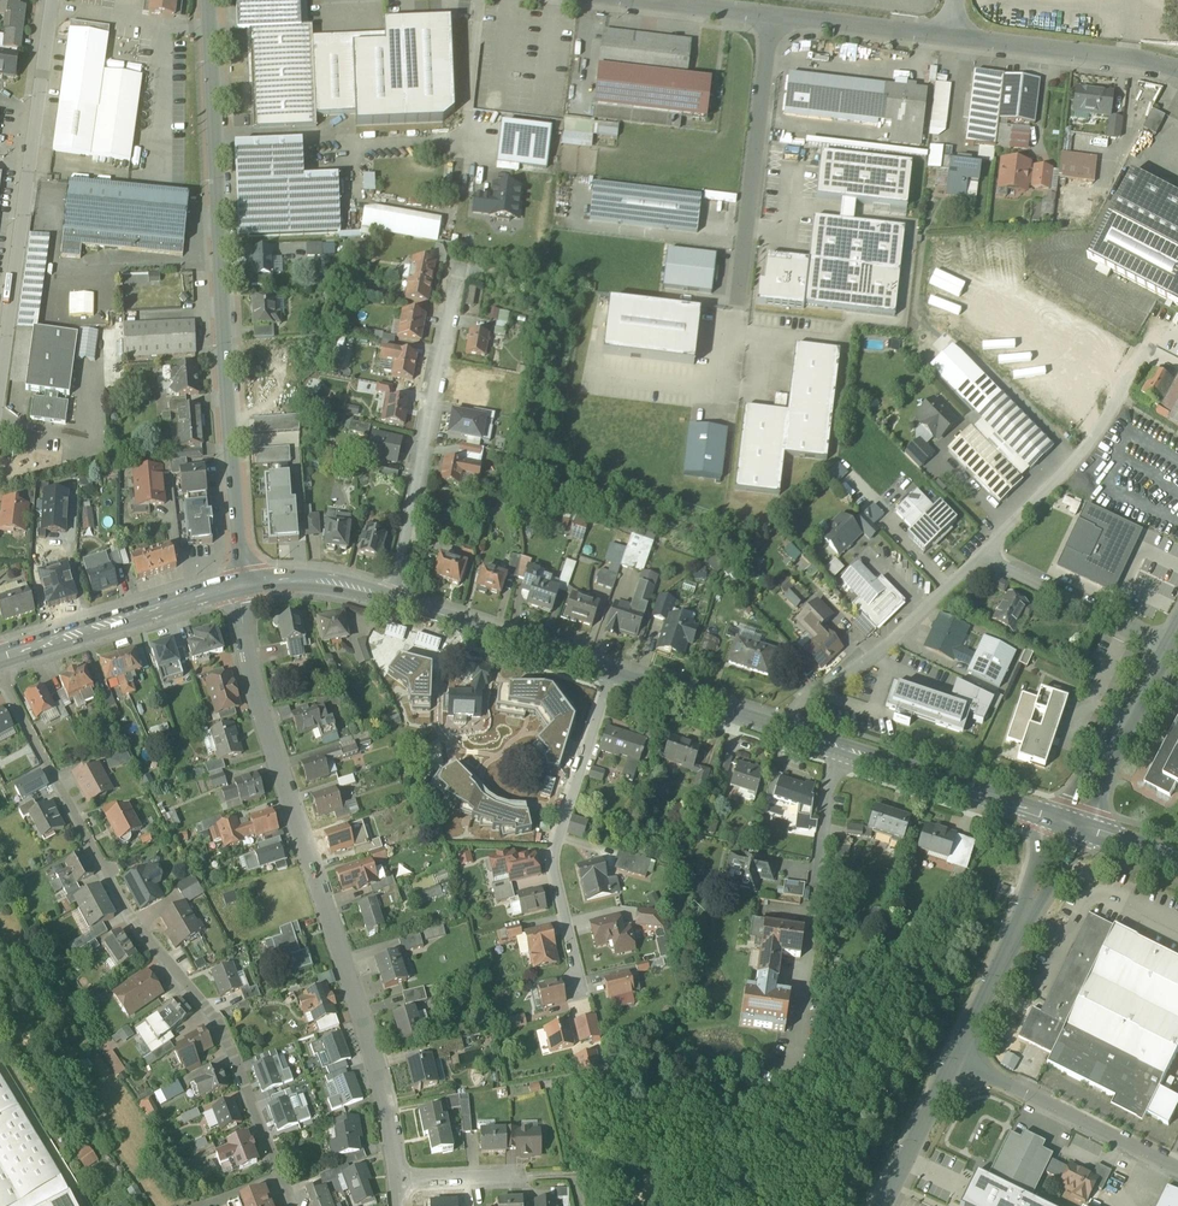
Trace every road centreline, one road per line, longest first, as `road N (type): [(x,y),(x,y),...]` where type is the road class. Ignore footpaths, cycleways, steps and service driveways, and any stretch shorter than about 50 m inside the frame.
road 1 (residential): [(399,1181),(369,1042),(248,668),(242,585)]
road 2 (residential): [(0,677),(124,907),(222,1033),(286,1205)]
road 3 (residential): [(242,585),(217,279),(208,0)]
road 4 (residential): [(0,344),(52,0)]
road 5 (residential): [(391,597),(461,271)]
road 6 (residential): [(609,670),(555,837),(578,980)]
road 7 (residential): [(737,304),(773,15)]
road 8 (unclassified): [(779,727),(807,698),(864,667),(977,556)]
road 9 (residential): [(1066,821),(952,1056)]
road 10 (unclassified): [(977,556),(1072,459),(1141,358)]
road 11 (residential): [(1177,1169),(952,1056)]
road 12 (secondary): [(242,585),(0,653)]
road 13 (residential): [(830,744),(802,992)]
road 14 (secondary): [(1066,821),(830,744)]
road 15 (secondary): [(609,670),(391,597)]
road 16 (residential): [(953,37),(1177,69)]
road 17 (unclassified): [(977,556),(1168,646)]
road 18 (residential): [(1066,821),(1168,646)]
road 19 (residential): [(773,15),(953,37)]
road 20 (secondary): [(779,727),(609,670)]
road 21 (residential): [(399,1181),(572,1176)]
road 22 (residential): [(952,1056),(879,1205)]
road 23 (secondary): [(391,597),(312,580),(242,585)]
road 24 (residential): [(649,0),(773,15)]

